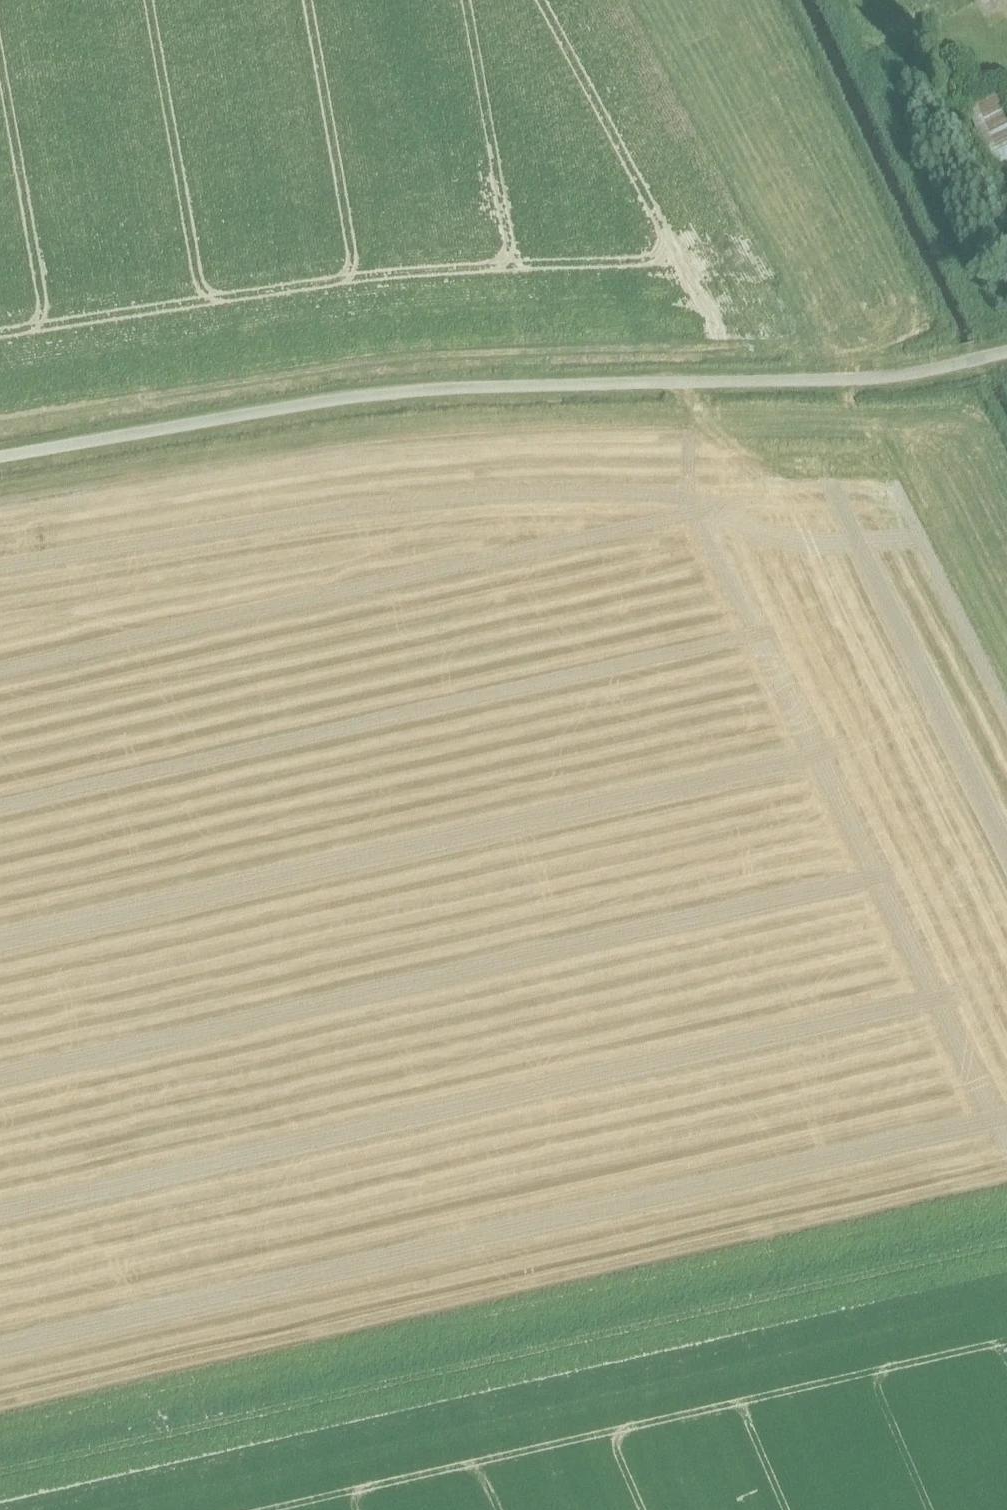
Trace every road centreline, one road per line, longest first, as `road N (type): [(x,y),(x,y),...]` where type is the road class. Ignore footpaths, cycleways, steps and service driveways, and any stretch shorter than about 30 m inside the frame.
road 1 (unclassified): [(1006,355),(841,381),(412,393),(0,461)]

